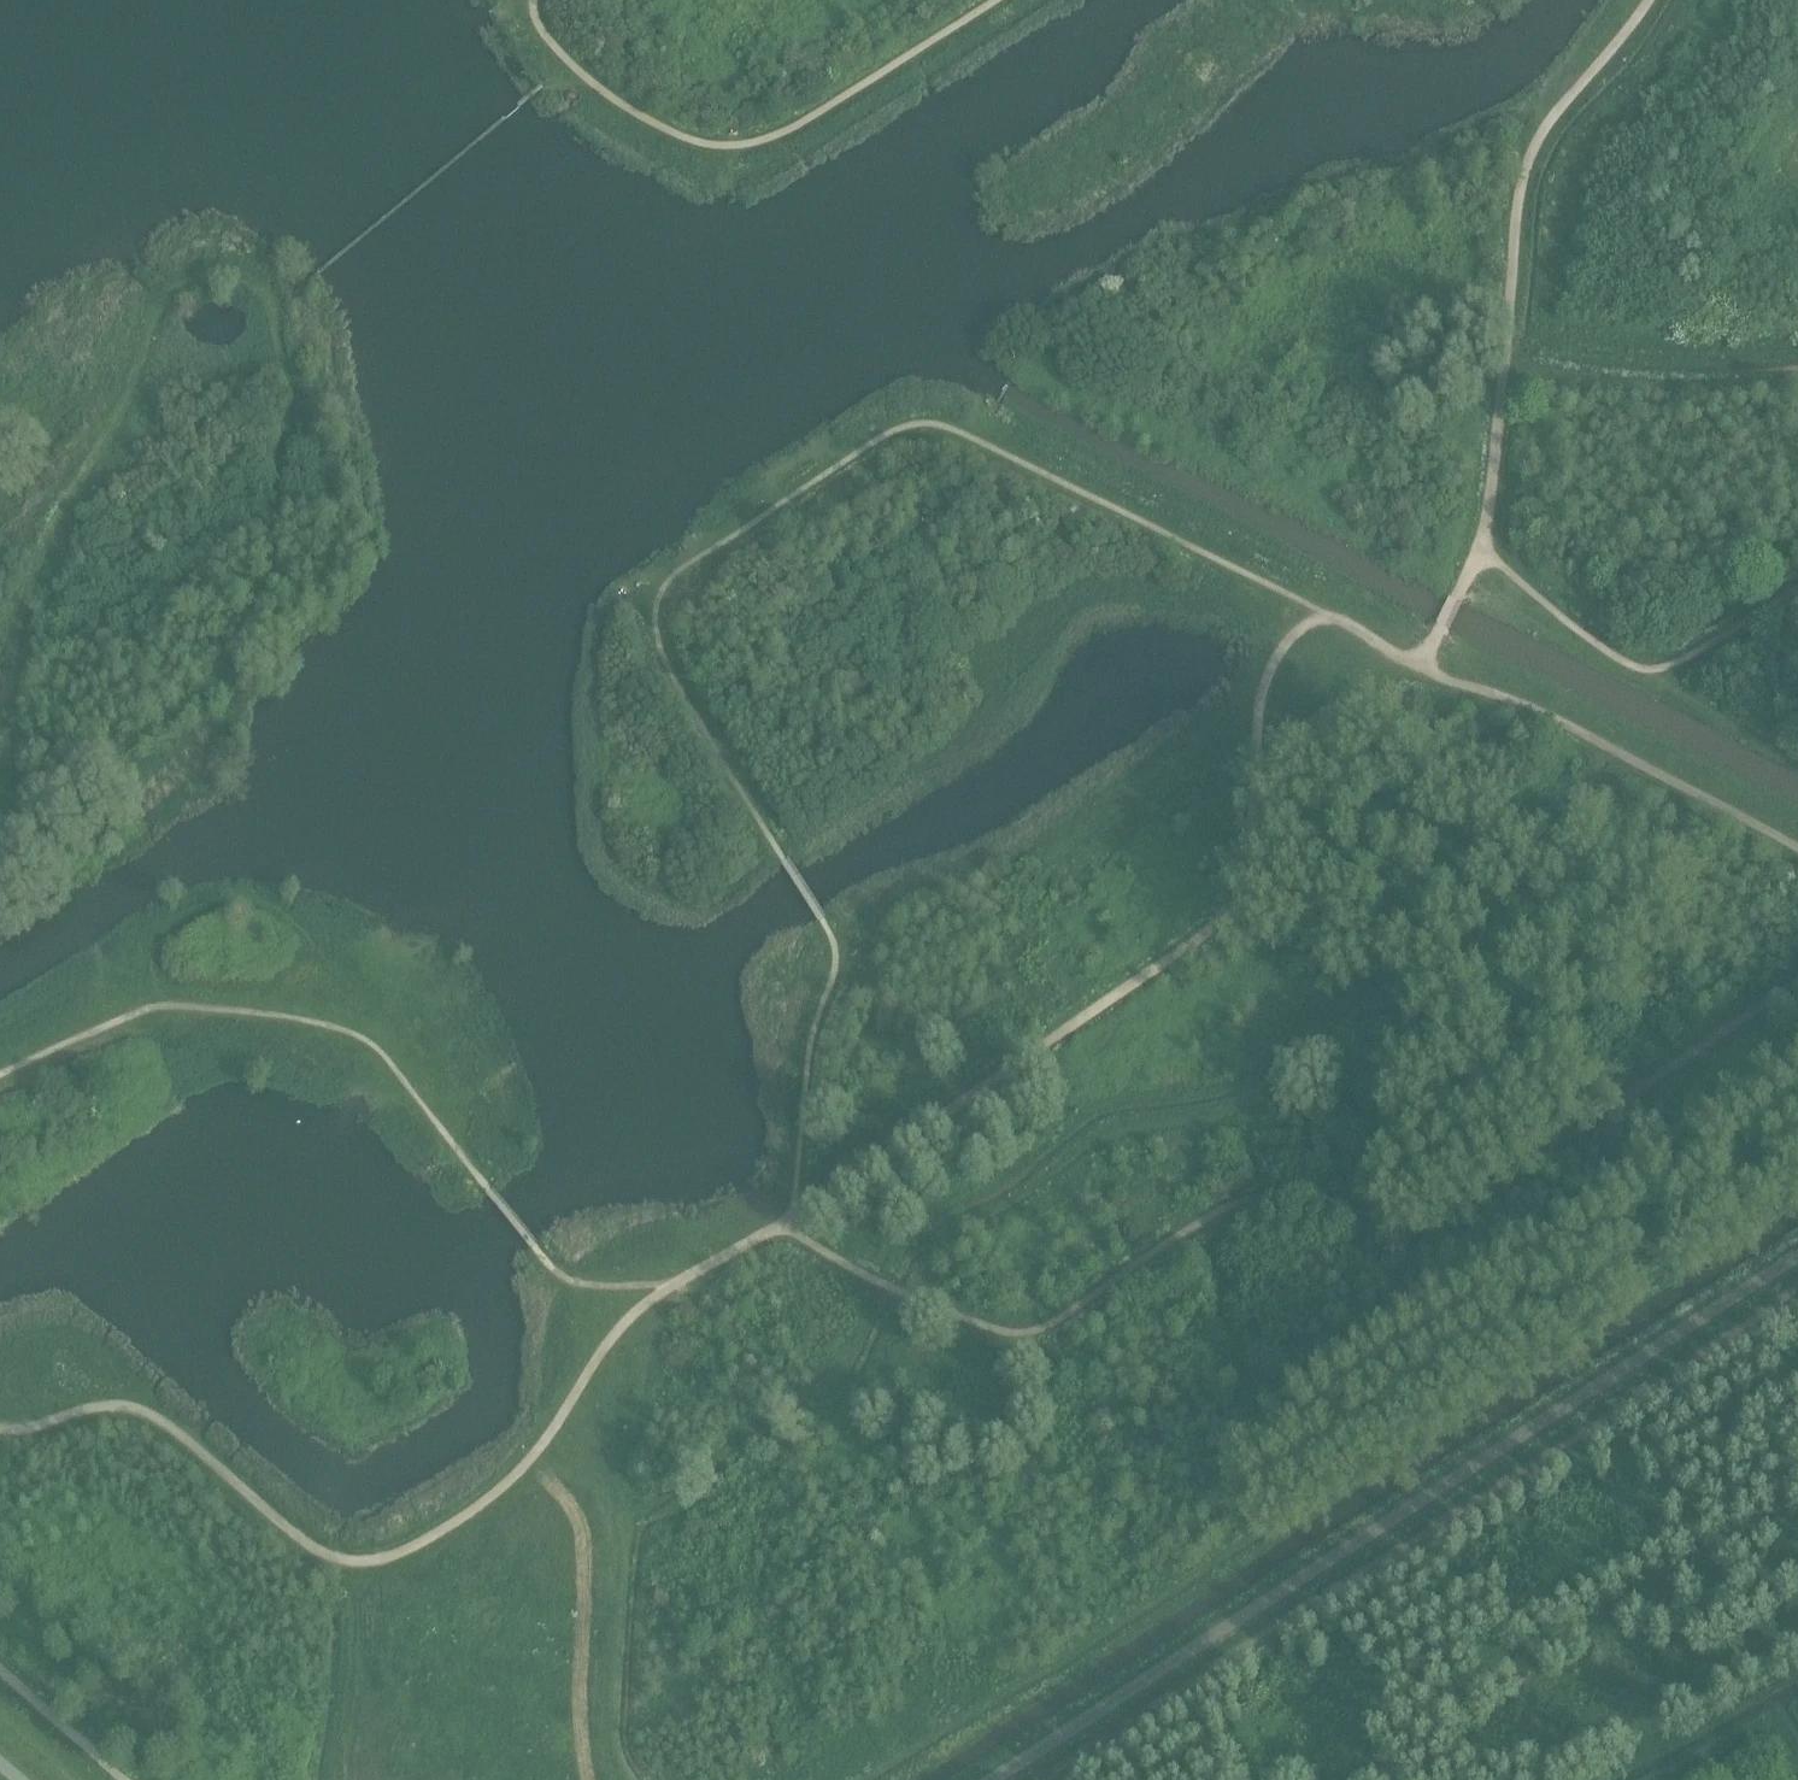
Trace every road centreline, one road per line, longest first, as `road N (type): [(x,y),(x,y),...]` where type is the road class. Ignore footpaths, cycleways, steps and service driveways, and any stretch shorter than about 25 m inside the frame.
road 1 (track): [(0,726),(12,624),(42,512),(118,413),(167,273),(209,262),(237,271),(282,308),(296,390),(270,583),(249,622),(164,707),(35,803)]
road 2 (track): [(665,583),(631,603),(608,655),(602,800),(629,881),(667,907),(721,891),(780,854)]
road 3 (track): [(55,839),(0,721)]

